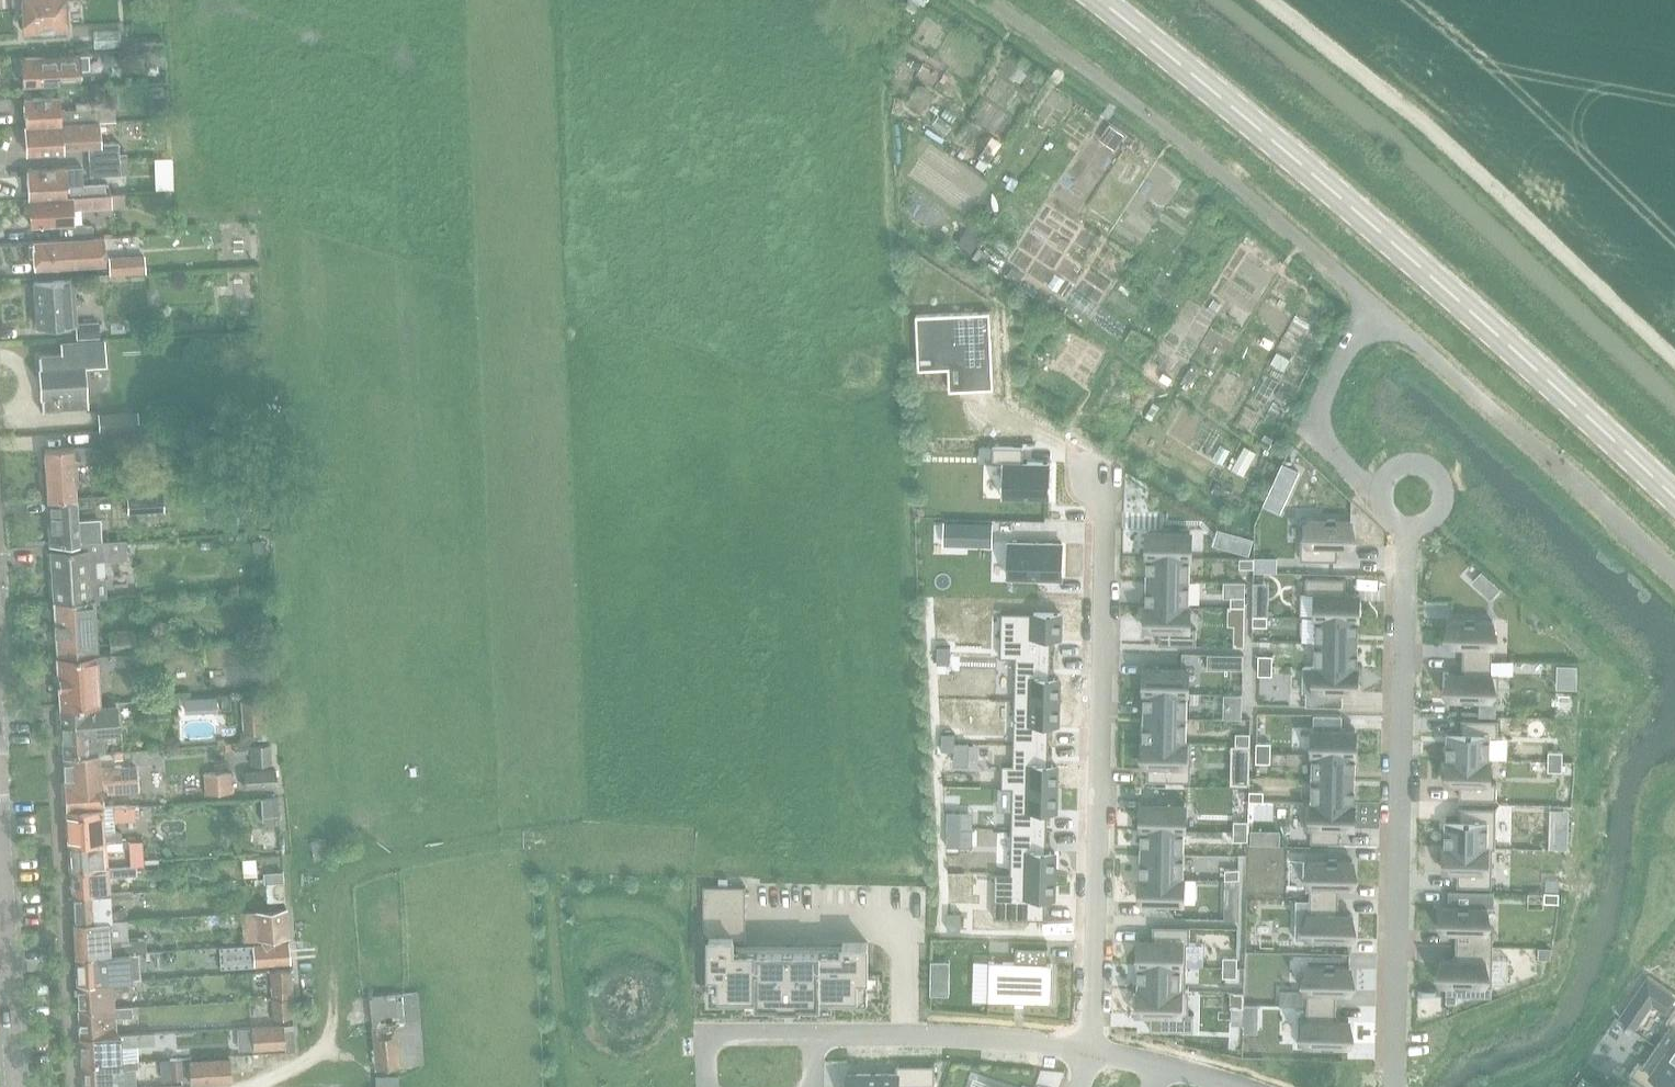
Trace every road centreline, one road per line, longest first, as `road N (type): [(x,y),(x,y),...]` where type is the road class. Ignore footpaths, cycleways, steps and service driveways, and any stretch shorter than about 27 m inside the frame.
road 1 (track): [(589,1086),(569,1064),(555,894),(535,826),(482,782),(342,713),(310,679),(298,641),(284,439)]
road 2 (secondary): [(1674,492),(1525,352),(1099,0)]
road 3 (residential): [(1103,481),(1089,1049)]
road 4 (residential): [(1410,526),(1391,1086)]
road 5 (unclassified): [(1381,306),(1674,576)]
road 6 (residential): [(1089,1049),(813,1036)]
road 7 (tertiary): [(15,1086),(0,840)]
road 8 (residential): [(1424,524),(1440,508),(1442,486),(1429,468),(1407,462),(1388,472),(1379,492),(1385,513),(1410,526)]
road 9 (residential): [(813,1036),(716,1037),(705,1052),(706,1086)]

